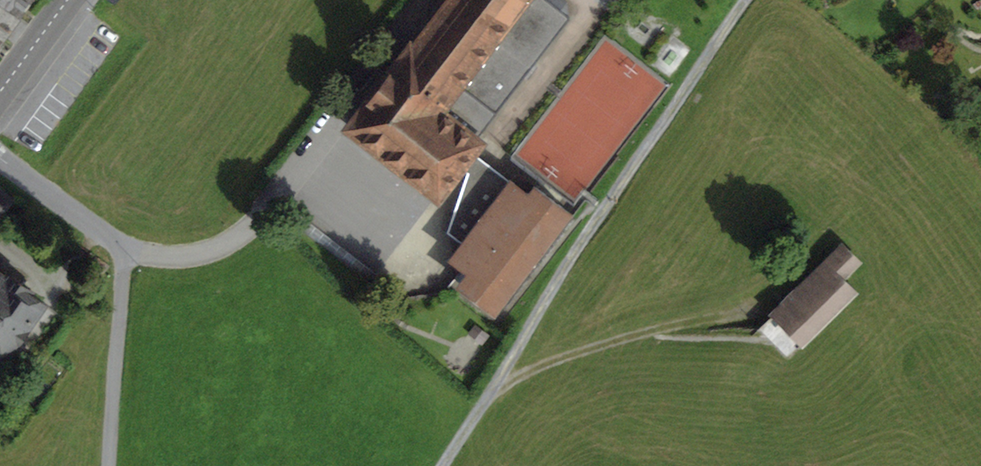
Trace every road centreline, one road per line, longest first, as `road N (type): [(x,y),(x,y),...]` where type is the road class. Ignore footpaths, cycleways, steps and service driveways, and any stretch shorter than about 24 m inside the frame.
road 1 (track): [(743,0),(442,465)]
road 2 (track): [(748,302),(496,378)]
road 3 (residential): [(109,465),(126,249)]
road 4 (residential): [(126,249),(153,257),(212,252),(268,211)]
road 5 (residential): [(0,158),(126,249)]

